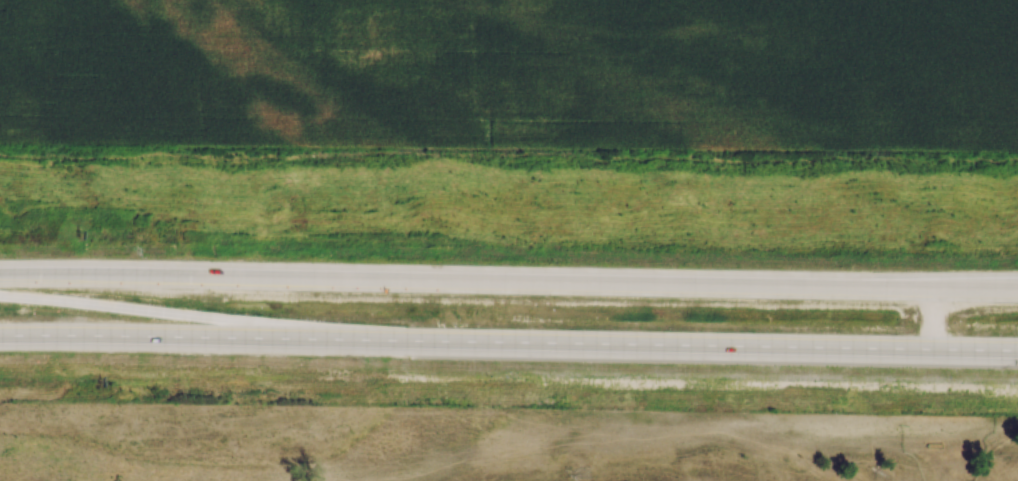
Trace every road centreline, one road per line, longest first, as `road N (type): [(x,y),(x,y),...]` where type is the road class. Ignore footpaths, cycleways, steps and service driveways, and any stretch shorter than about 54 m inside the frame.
road 1 (motorway): [(1017,290),(0,275)]
road 2 (motorway): [(0,336),(1017,349)]

